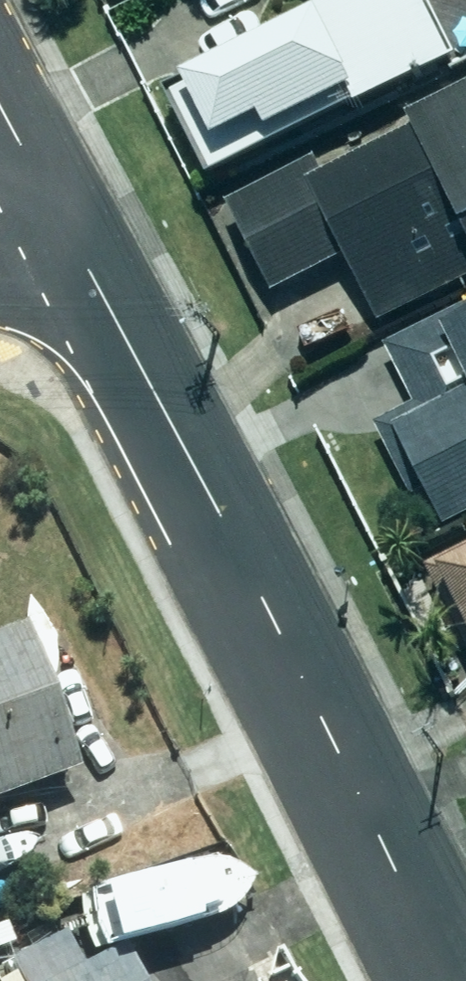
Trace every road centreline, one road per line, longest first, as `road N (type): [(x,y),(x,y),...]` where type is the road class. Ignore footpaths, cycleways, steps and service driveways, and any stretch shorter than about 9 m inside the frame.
road 1 (secondary): [(73,258),(449,980)]
road 2 (secondary): [(16,132),(73,258)]

